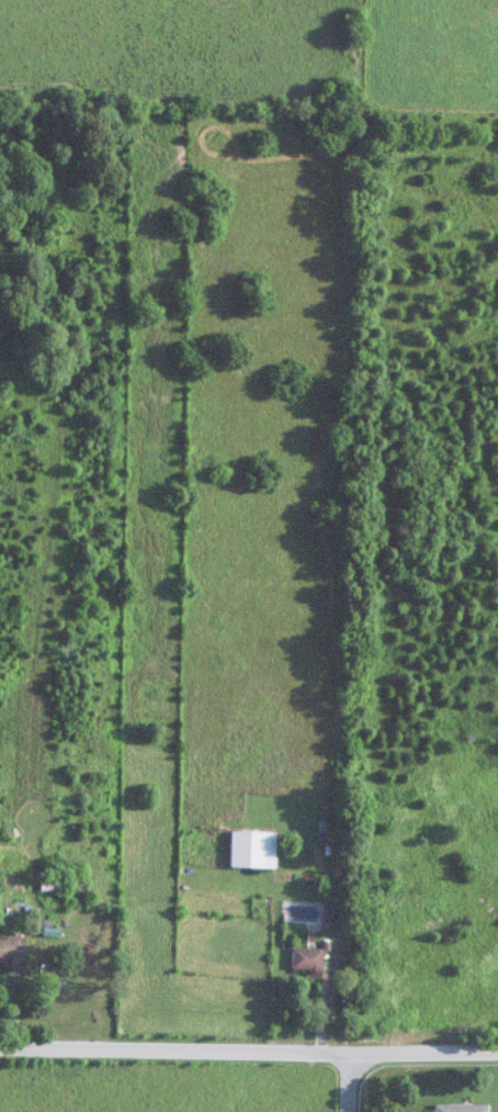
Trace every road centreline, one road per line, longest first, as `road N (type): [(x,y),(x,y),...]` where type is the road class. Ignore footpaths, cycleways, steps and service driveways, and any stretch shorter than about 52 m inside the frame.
road 1 (residential): [(497,1051),(0,1045)]

